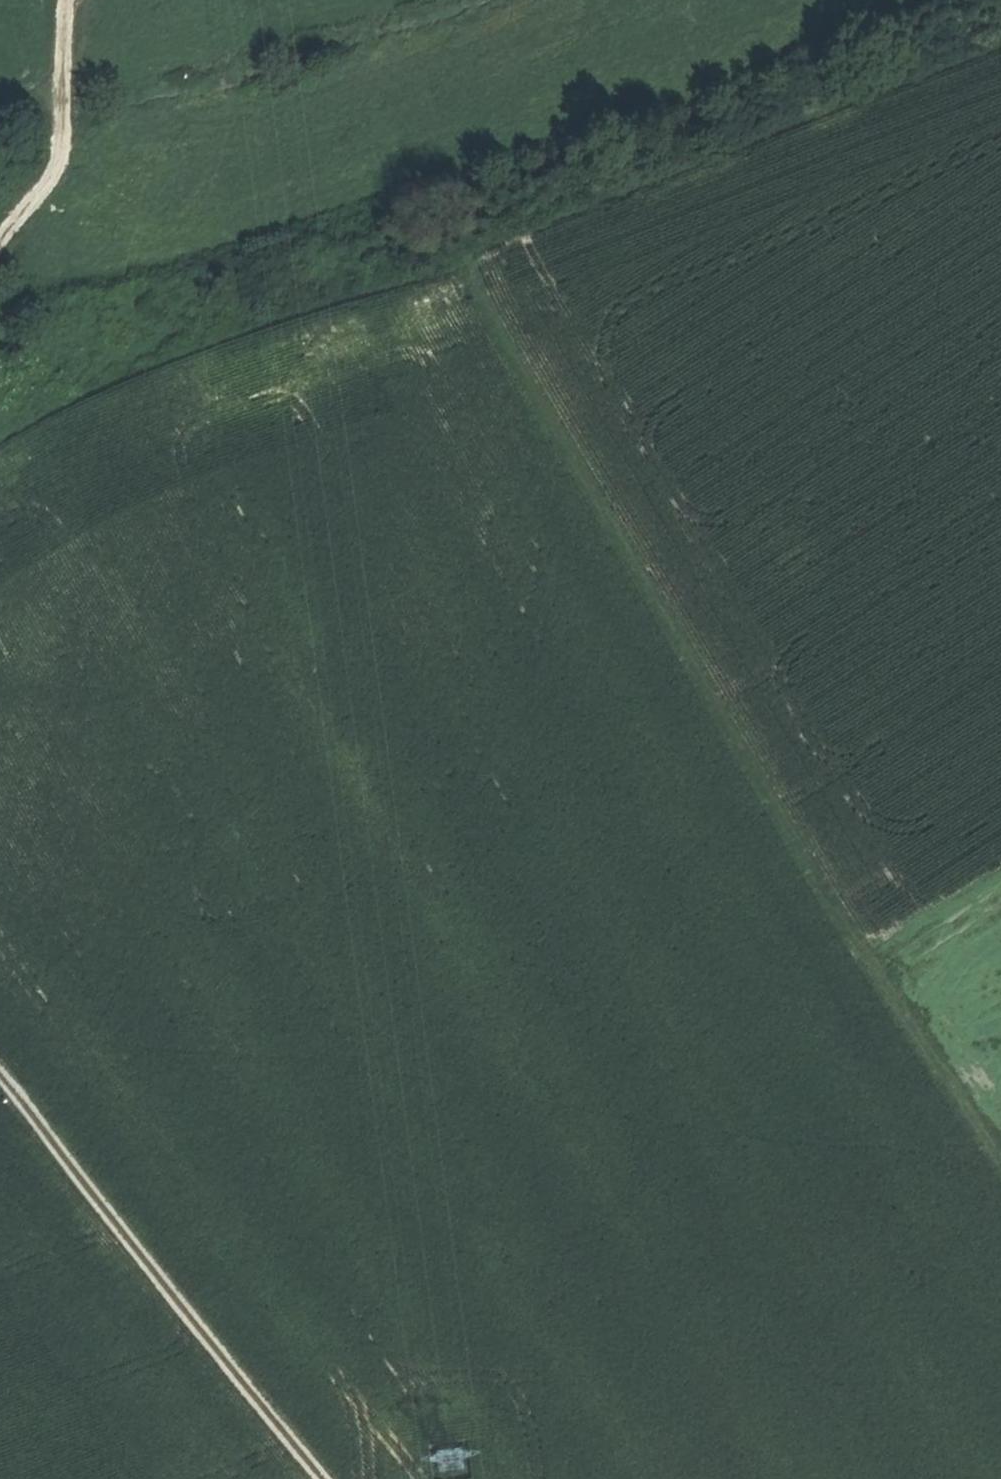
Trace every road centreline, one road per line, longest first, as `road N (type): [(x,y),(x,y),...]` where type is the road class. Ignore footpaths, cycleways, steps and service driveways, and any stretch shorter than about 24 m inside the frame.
road 1 (track): [(1000,1142),(767,753),(520,368),(461,239)]
road 2 (track): [(326,1478),(0,1083)]
road 3 (track): [(0,256),(63,148),(75,0)]

